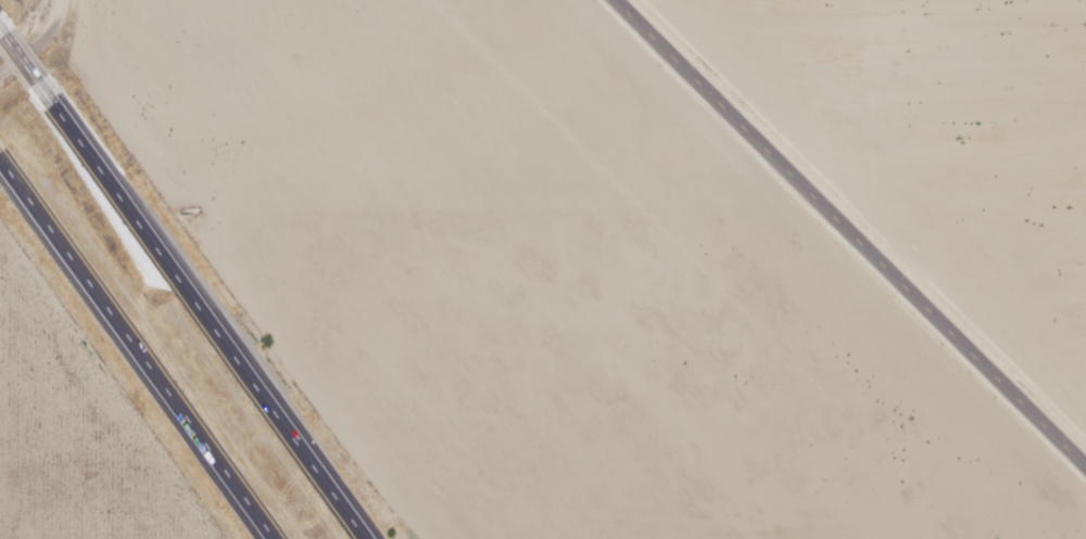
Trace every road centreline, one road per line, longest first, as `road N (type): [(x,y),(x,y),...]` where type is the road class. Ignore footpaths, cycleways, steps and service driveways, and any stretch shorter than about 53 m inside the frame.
road 1 (secondary): [(1085,464),(621,0)]
road 2 (motorway): [(362,538),(48,107)]
road 3 (motorway): [(0,167),(268,538)]

